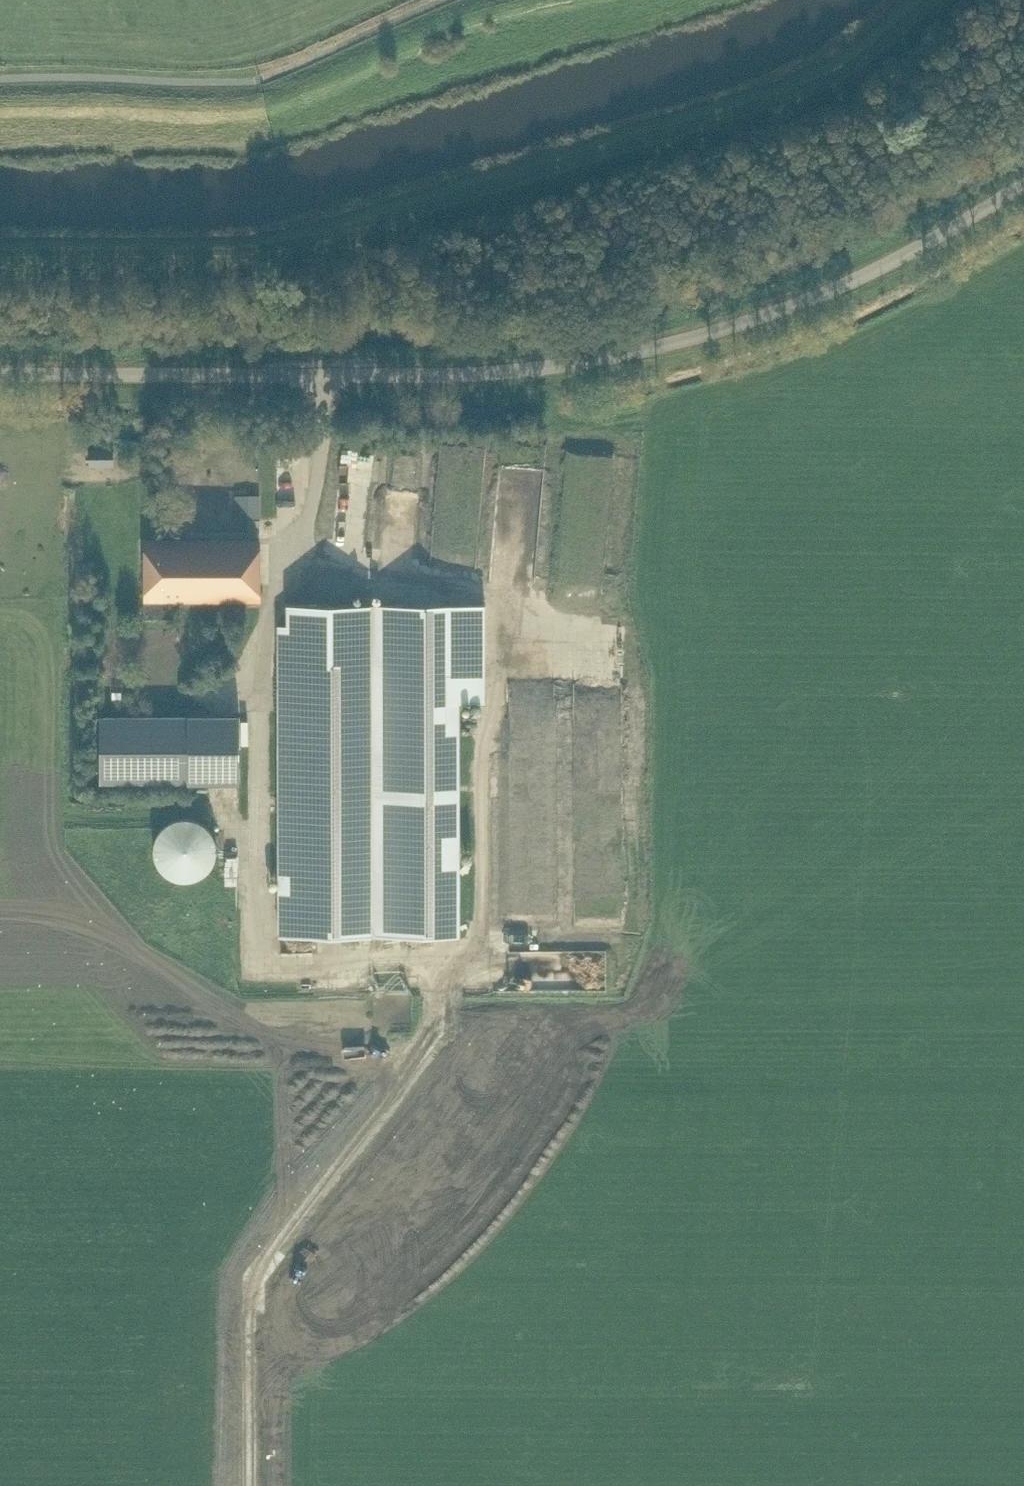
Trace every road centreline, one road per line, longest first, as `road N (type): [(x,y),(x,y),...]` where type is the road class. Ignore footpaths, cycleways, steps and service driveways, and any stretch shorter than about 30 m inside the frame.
road 1 (unclassified): [(0,374),(455,375),(588,361),(700,338),(837,290),(1023,186)]
road 2 (track): [(0,252),(218,254),(296,243),(815,83),(917,0)]

